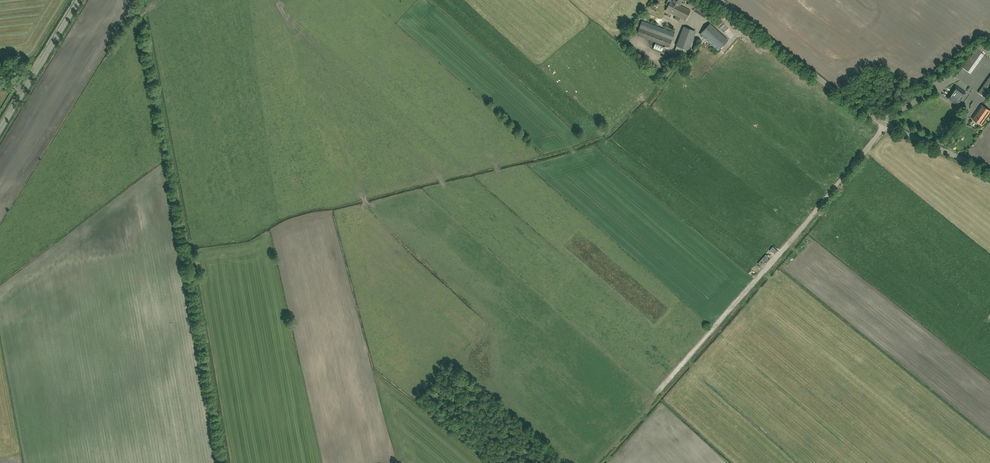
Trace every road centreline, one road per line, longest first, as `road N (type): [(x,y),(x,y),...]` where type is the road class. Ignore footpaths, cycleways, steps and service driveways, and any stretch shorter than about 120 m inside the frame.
road 1 (unclassified): [(989,172),(865,113),(720,0)]
road 2 (tertiary): [(0,130),(79,0)]

